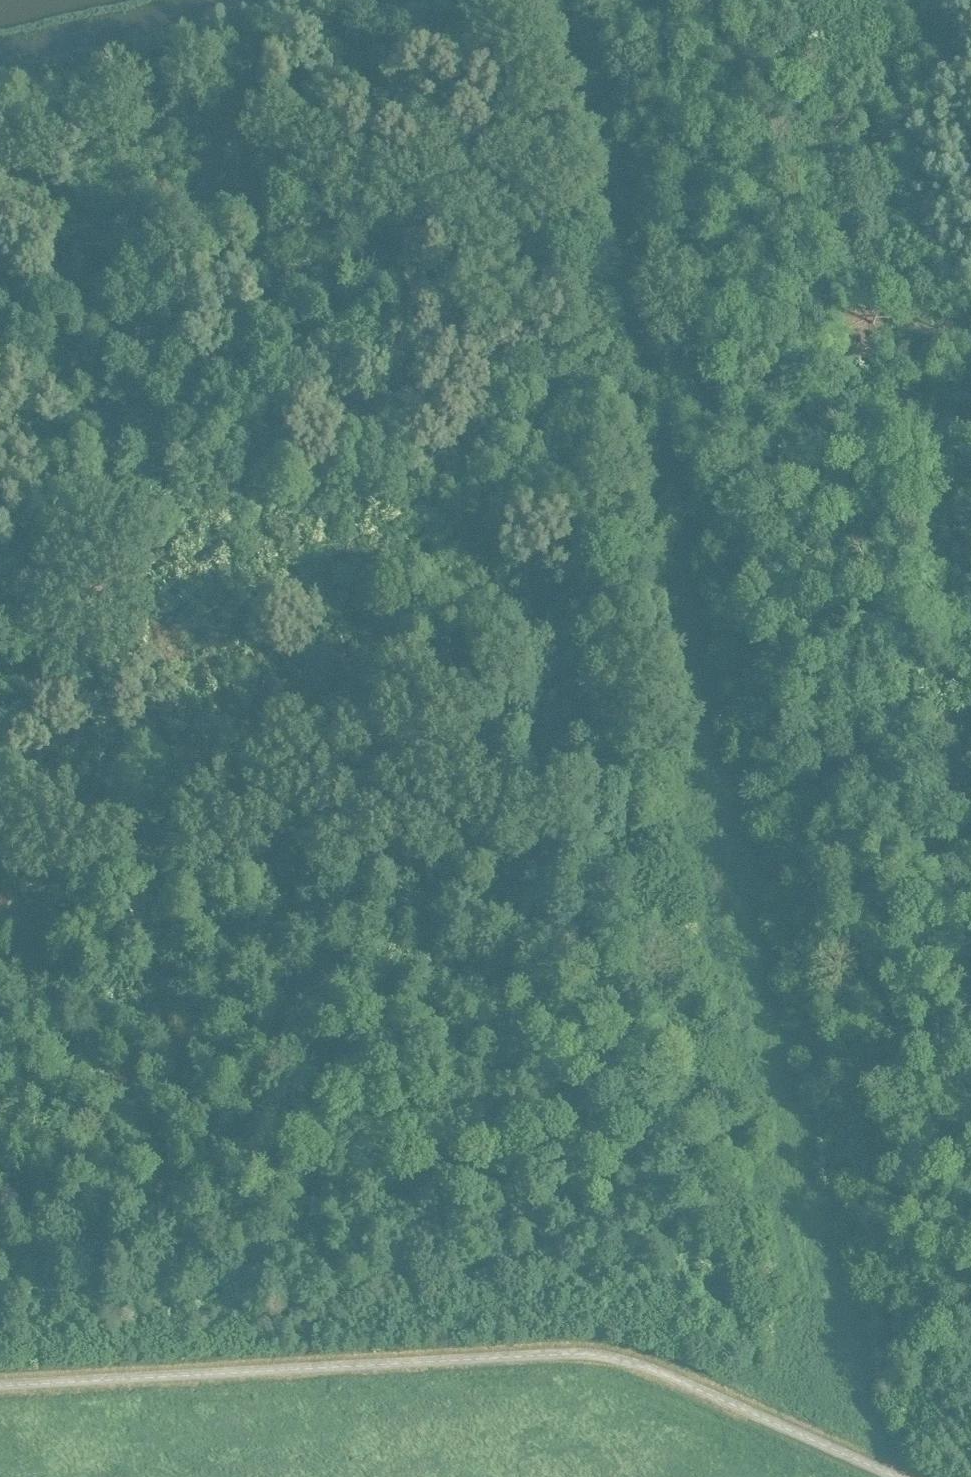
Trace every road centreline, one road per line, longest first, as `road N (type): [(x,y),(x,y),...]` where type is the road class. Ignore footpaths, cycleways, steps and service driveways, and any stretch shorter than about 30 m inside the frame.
road 1 (track): [(618,1226),(706,1292),(766,1366),(796,1308),(693,879),(706,823),(708,729),(569,0)]
road 2 (track): [(0,974),(816,805)]

